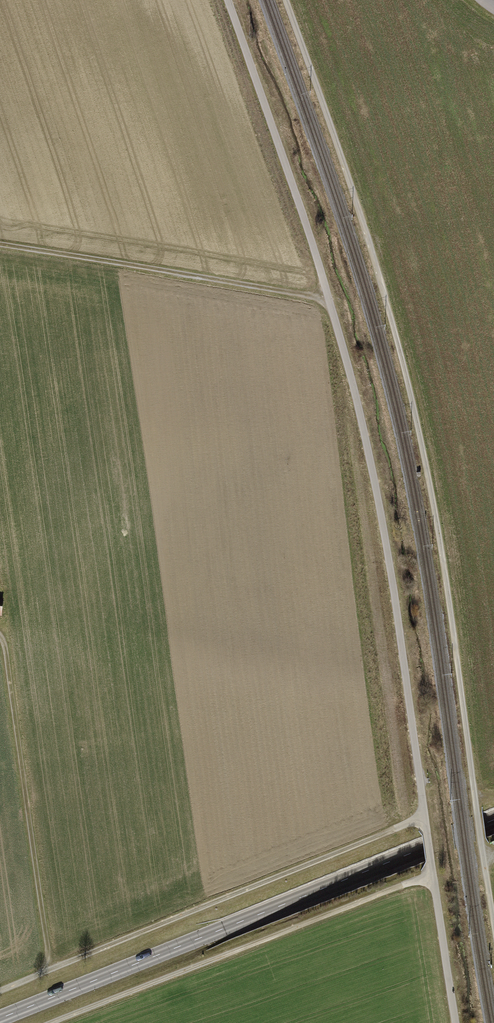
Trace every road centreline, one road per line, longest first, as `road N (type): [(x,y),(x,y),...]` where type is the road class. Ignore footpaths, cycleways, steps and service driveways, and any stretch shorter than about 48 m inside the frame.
road 1 (track): [(285,0),(371,249),(413,403),(493,920)]
road 2 (tertiary): [(493,821),(0,1019)]
road 3 (track): [(0,992),(425,818)]
road 4 (track): [(55,1022),(433,874)]
road 5 (track): [(0,635),(51,970)]
road 6 (track): [(0,245),(326,292)]

